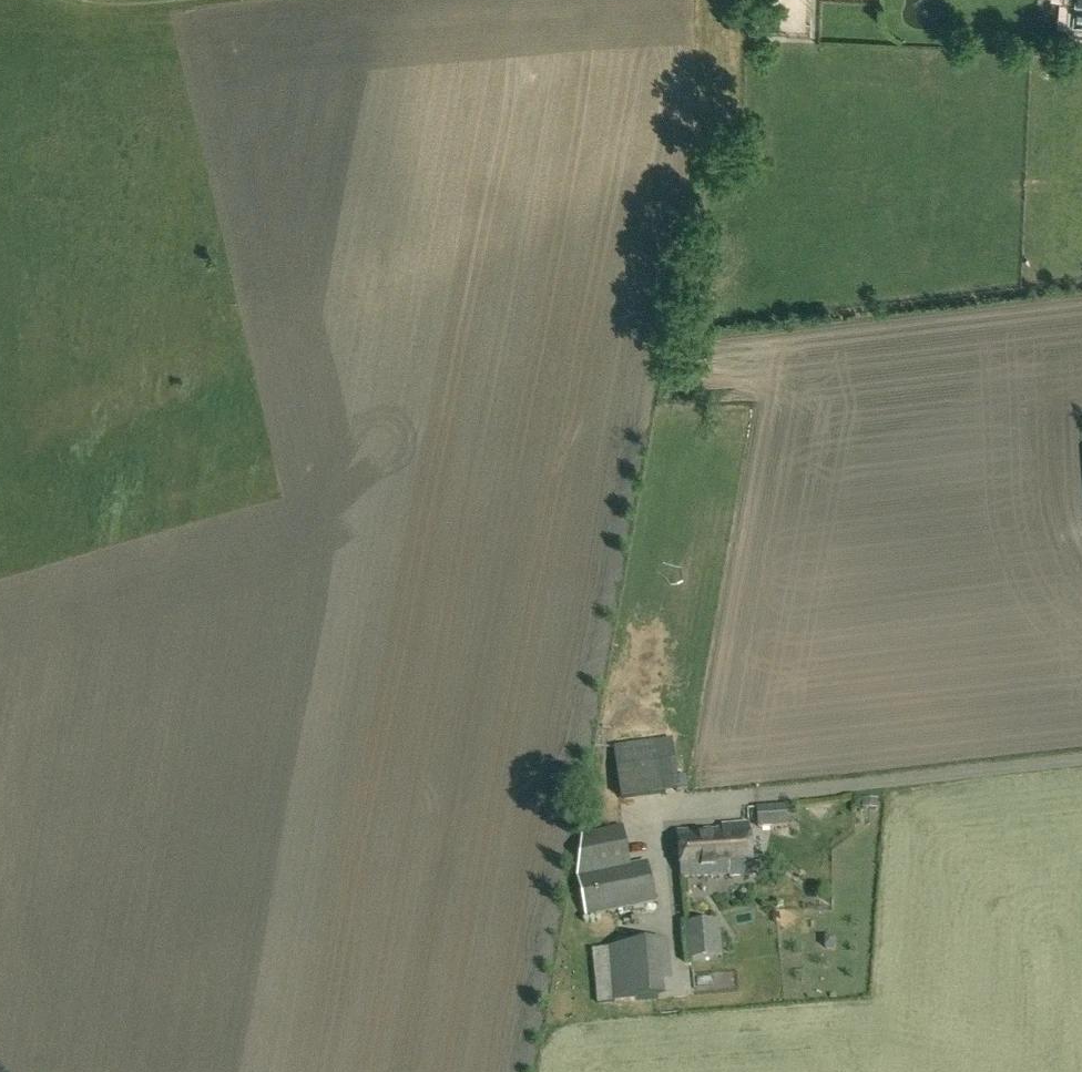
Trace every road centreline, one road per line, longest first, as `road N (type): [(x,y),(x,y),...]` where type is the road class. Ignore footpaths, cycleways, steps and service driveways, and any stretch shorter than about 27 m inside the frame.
road 1 (unclassified): [(693,799),(1081,757)]

